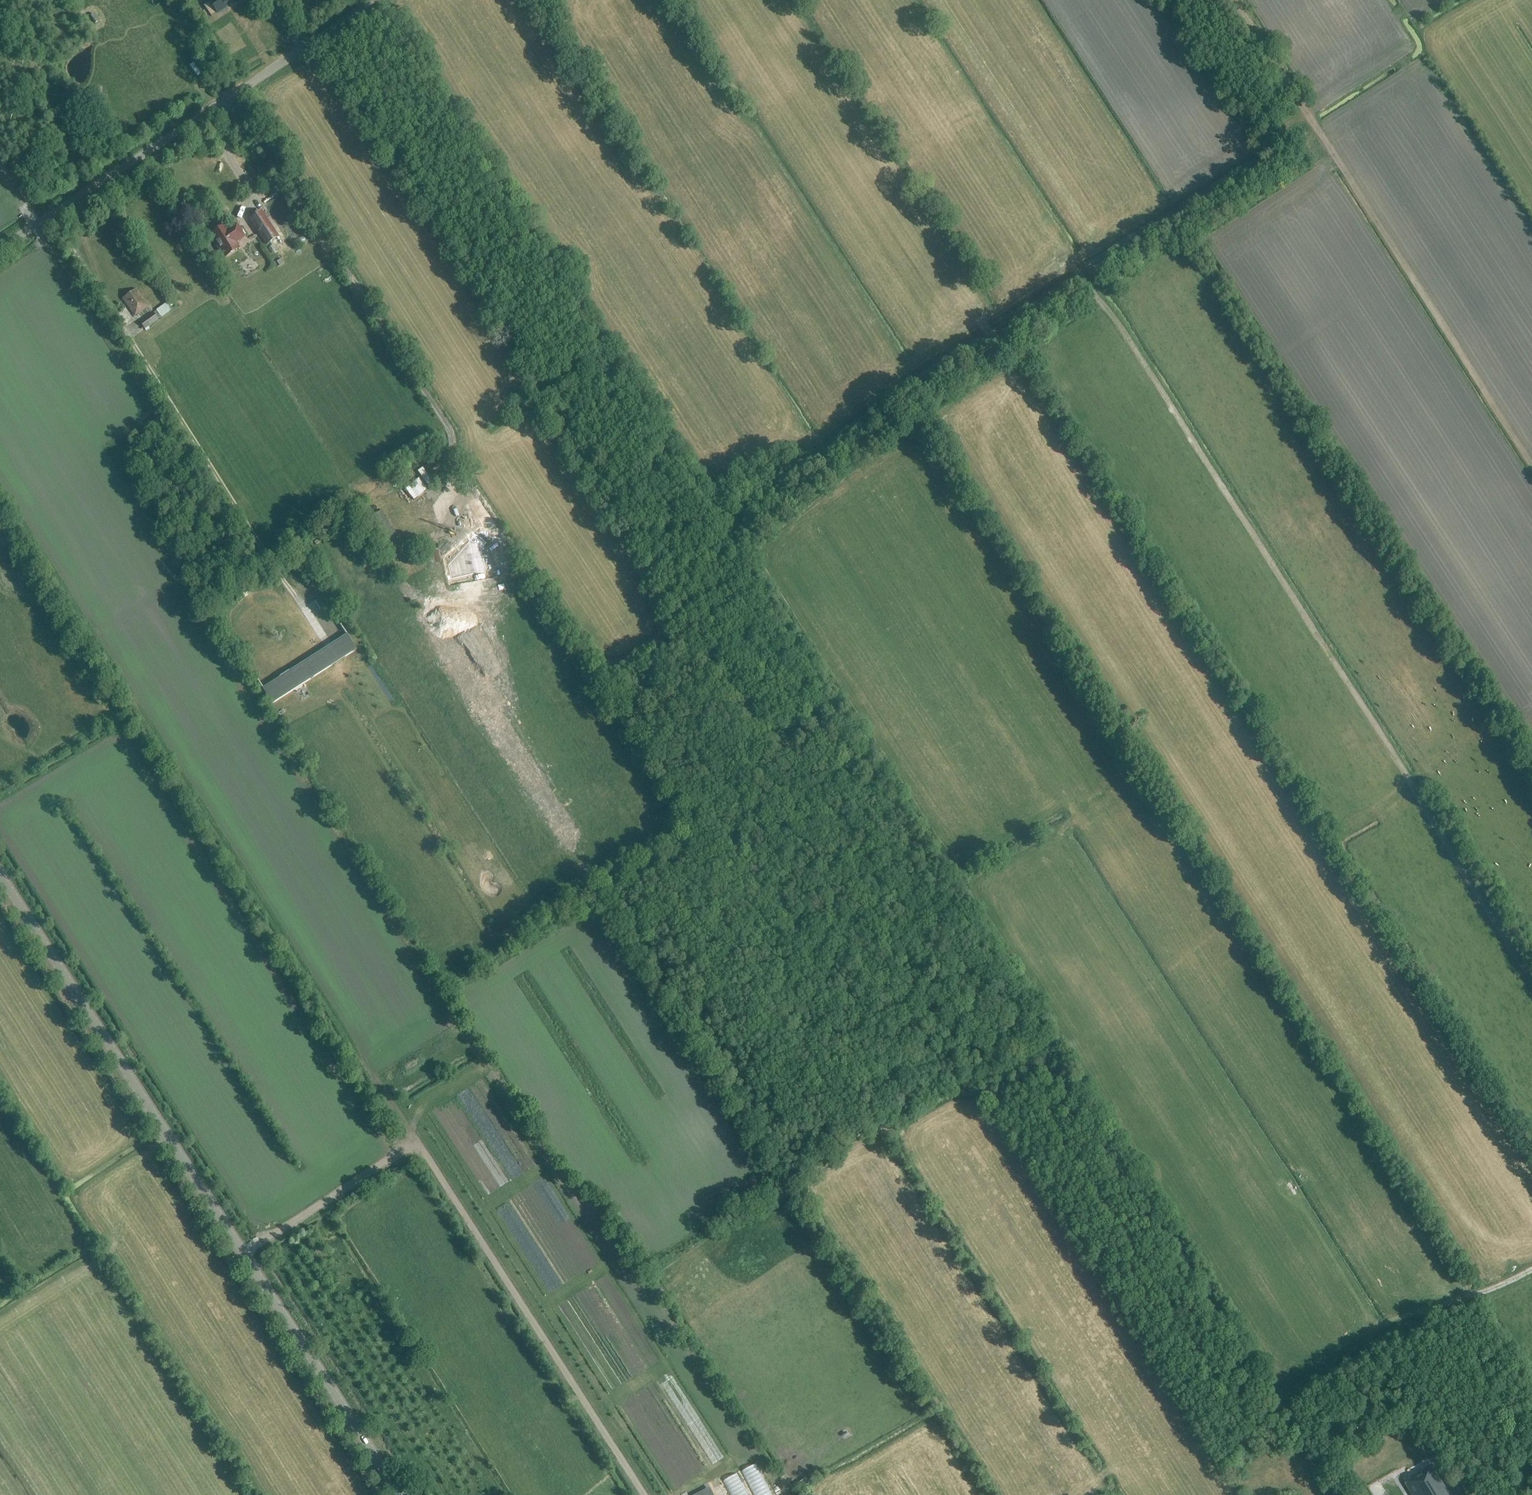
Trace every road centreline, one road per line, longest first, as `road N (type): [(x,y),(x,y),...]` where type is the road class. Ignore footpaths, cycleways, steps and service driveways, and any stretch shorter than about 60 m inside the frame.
road 1 (tertiary): [(399,1494),(0,876)]
road 2 (track): [(1235,0),(1531,465)]
road 3 (track): [(242,89),(451,429),(460,486),(475,511)]
road 4 (unclassified): [(0,248),(370,0)]
road 5 (track): [(49,216),(267,558)]

